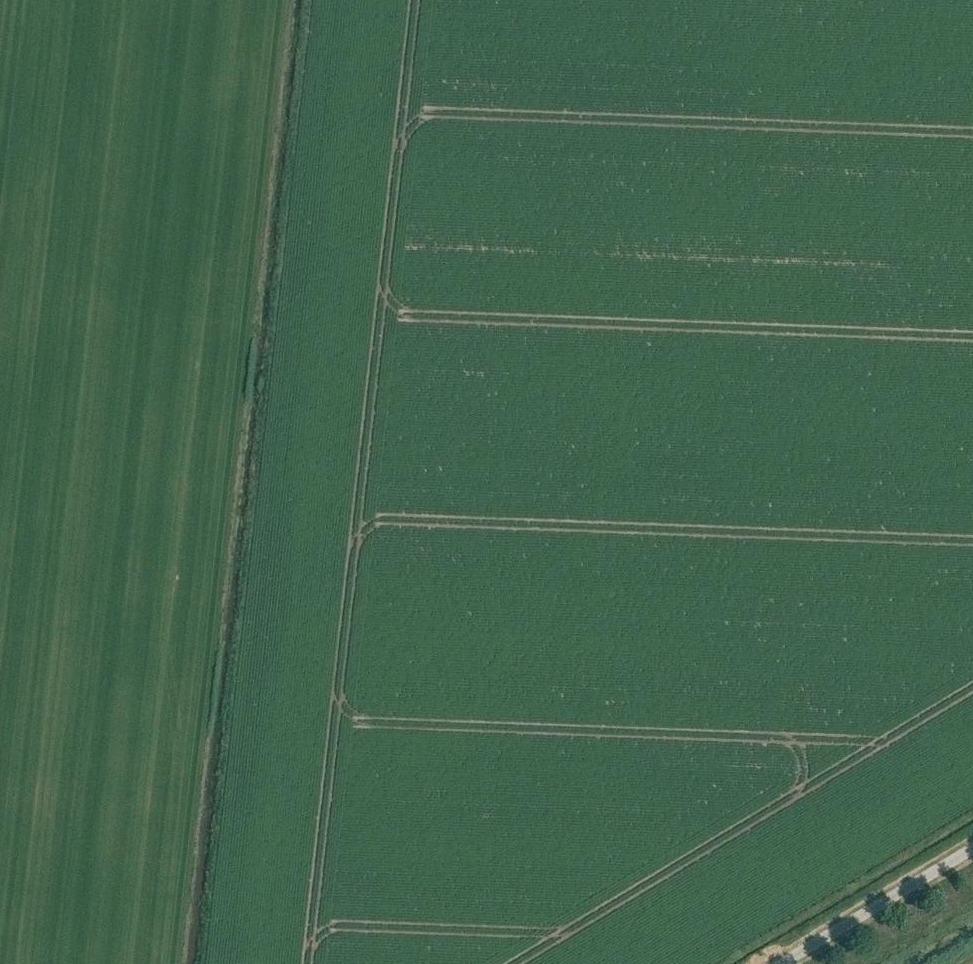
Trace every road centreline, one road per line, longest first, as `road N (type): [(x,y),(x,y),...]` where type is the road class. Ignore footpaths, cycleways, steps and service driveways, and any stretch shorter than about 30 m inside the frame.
road 1 (unclassified): [(783,963),(972,849)]

